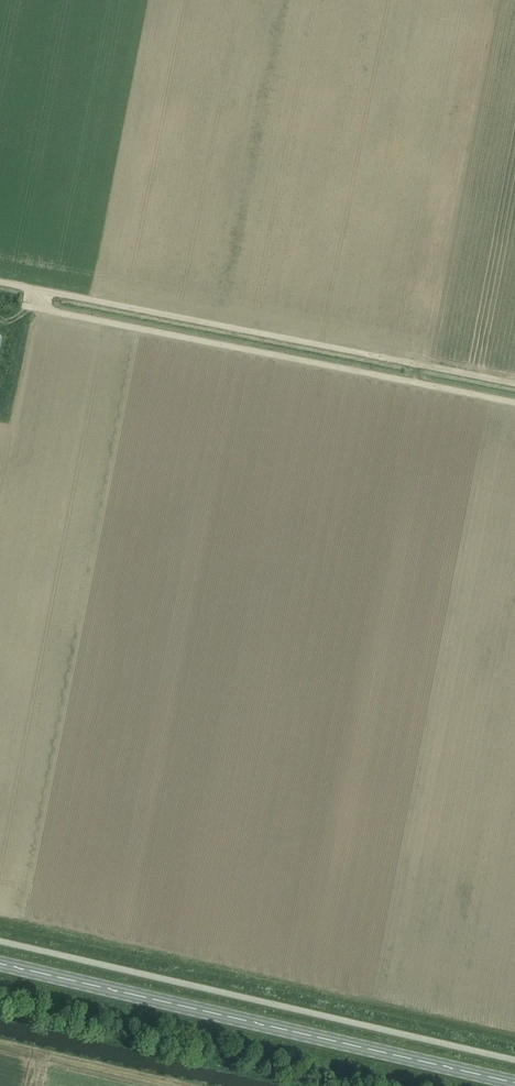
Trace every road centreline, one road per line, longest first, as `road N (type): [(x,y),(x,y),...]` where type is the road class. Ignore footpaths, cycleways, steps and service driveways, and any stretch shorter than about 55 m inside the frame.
road 1 (primary): [(514,1081),(0,960)]

